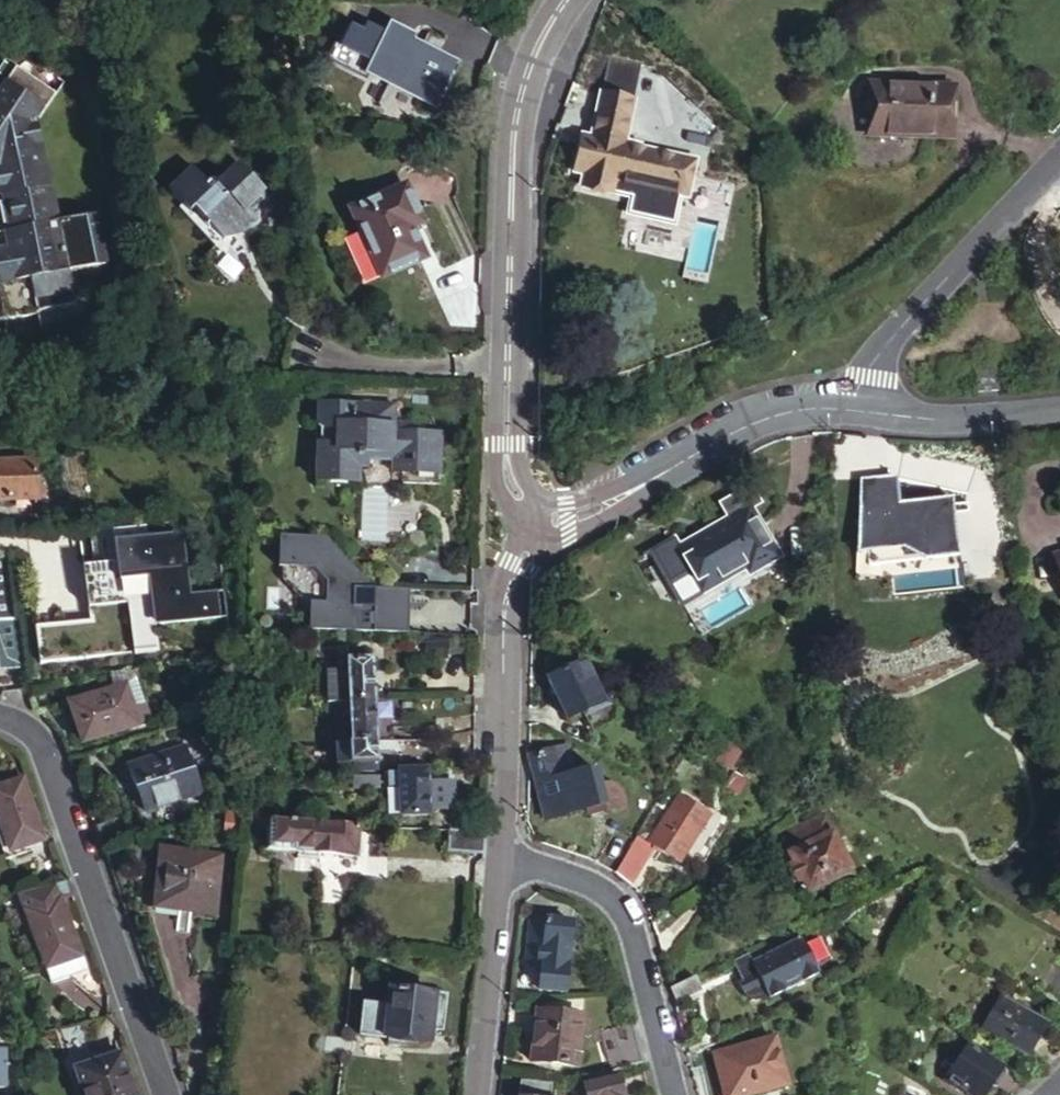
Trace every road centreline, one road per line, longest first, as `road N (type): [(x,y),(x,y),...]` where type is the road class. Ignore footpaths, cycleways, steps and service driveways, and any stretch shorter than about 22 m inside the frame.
road 1 (residential): [(565,0),(535,53),(512,157),(507,470),(530,525)]
road 2 (residential): [(0,713),(34,729),(51,750),(169,1094)]
road 3 (unclassified): [(530,525),(567,521),(612,501),(751,421),(859,409)]
road 4 (residential): [(530,525),(504,621),(501,861)]
road 5 (residential): [(674,1094),(624,912),(591,882),(501,861)]
road 6 (residential): [(859,409),(868,377),(916,308),(1059,161)]
road 7 (residential): [(501,861),(479,1094)]
road 8 (unclassified): [(859,409),(995,417),(1059,410)]

